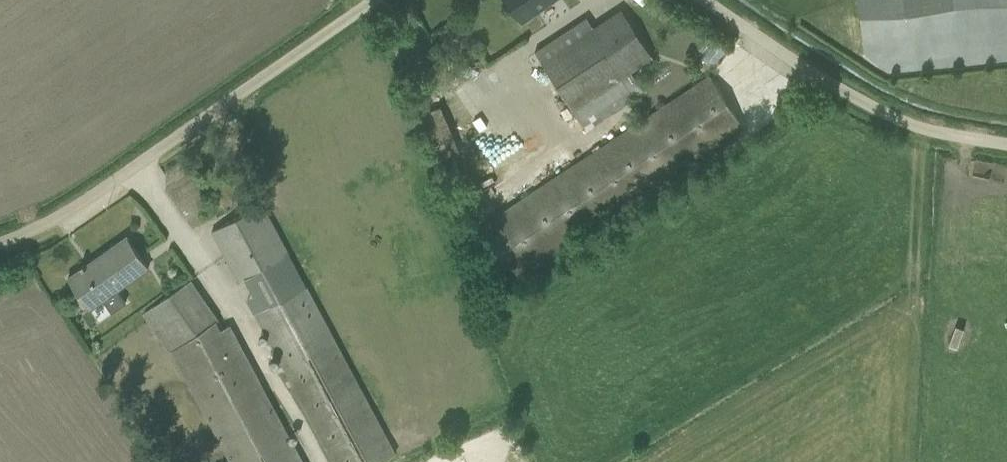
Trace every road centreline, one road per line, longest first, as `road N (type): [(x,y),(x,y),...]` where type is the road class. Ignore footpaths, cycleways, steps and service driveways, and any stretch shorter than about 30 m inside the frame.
road 1 (unclassified): [(0,241),(71,211),(371,0)]
road 2 (unclassified): [(703,0),(851,97),(917,125),(1006,142)]

